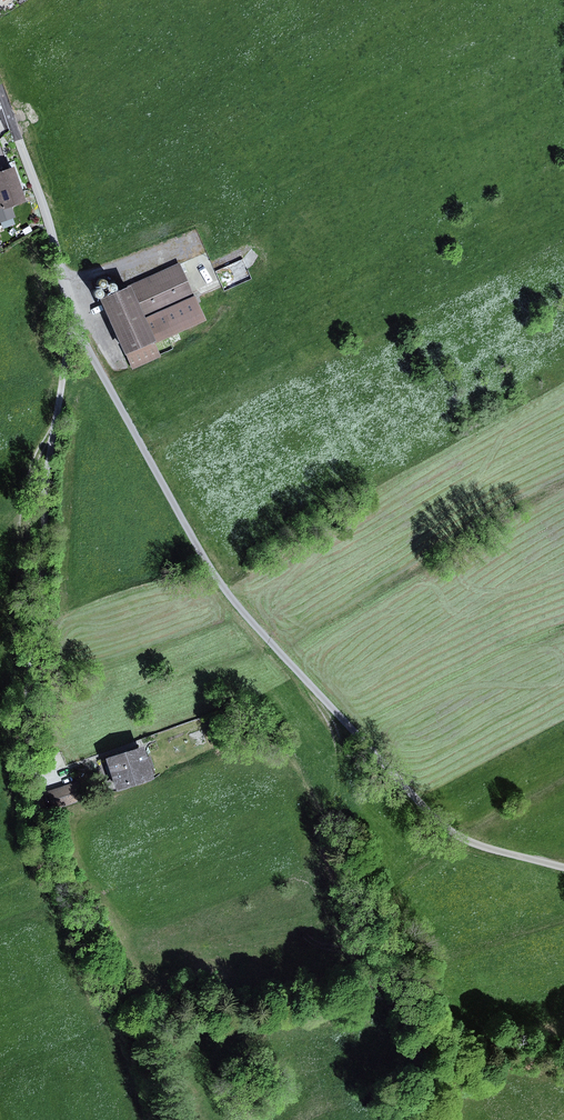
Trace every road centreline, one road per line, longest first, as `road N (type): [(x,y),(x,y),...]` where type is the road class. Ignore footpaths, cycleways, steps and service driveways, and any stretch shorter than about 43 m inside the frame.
road 1 (track): [(563,867),(451,832),(231,595),(73,315),(9,114)]
road 2 (track): [(36,789),(30,671),(45,484),(73,315)]

